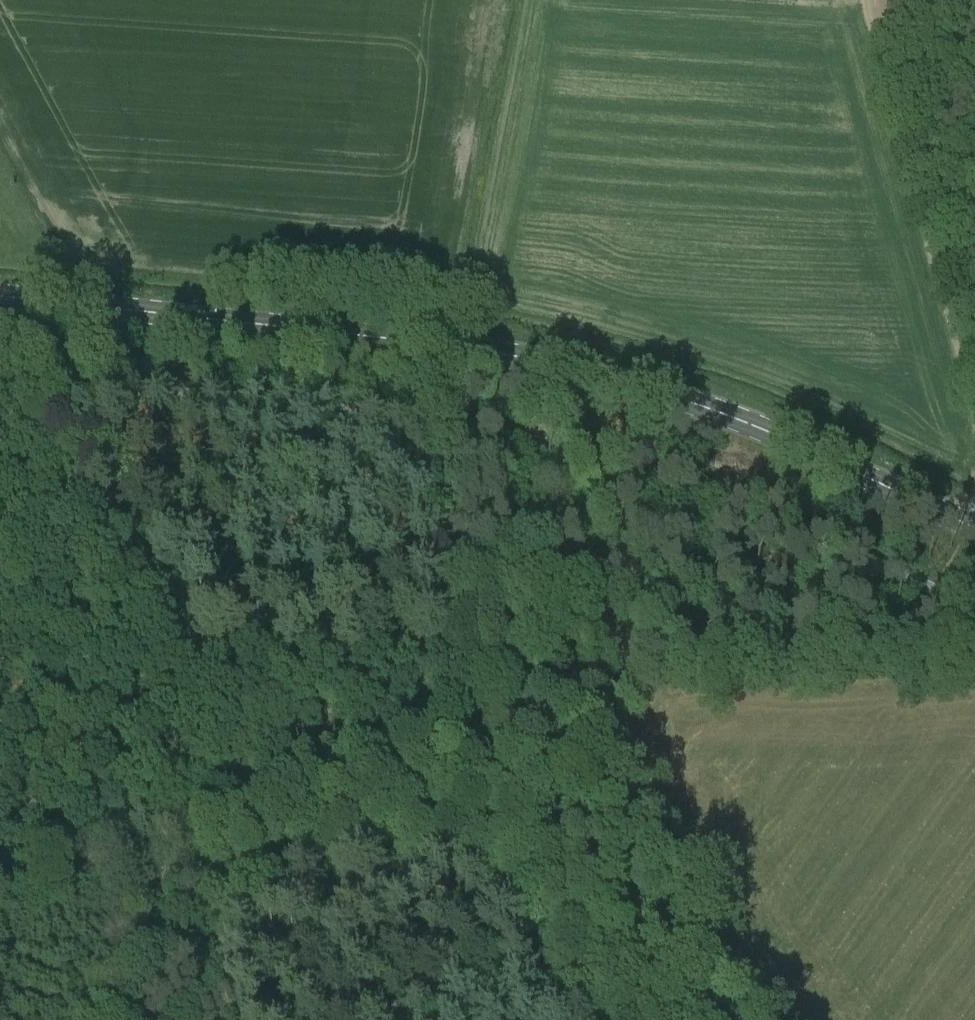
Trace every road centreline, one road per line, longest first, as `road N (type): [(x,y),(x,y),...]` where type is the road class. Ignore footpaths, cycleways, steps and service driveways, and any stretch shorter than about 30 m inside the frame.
road 1 (secondary): [(974,529),(725,406),(493,343),(0,290)]
road 2 (track): [(637,1019),(561,883),(469,805),(430,798),(430,411)]
road 3 (track): [(974,410),(893,76)]
road 4 (track): [(430,798),(176,836)]
road 5 (track): [(176,836),(98,1019)]
road 6 (track): [(251,1019),(203,832)]
road 7 (track): [(176,836),(0,860)]

